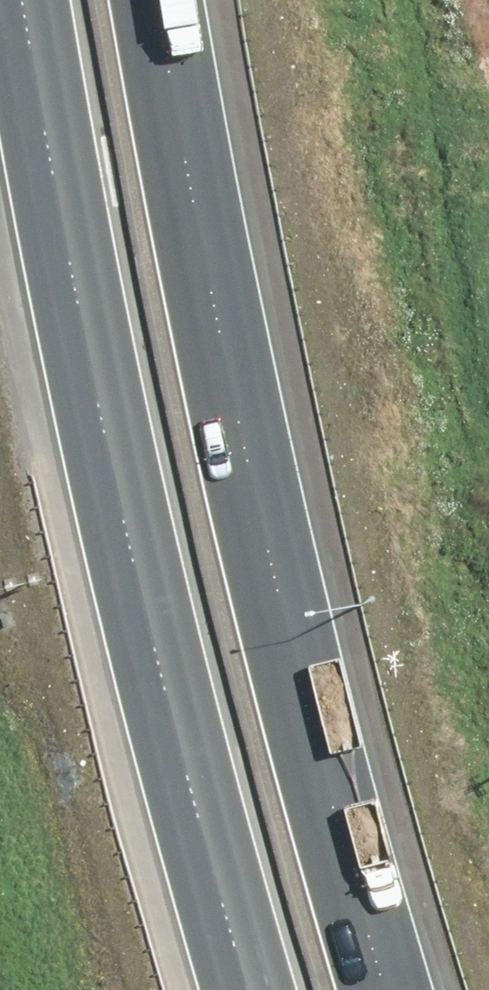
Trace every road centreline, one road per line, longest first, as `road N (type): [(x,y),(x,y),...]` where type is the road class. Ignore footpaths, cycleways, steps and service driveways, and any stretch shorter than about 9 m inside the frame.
road 1 (motorway): [(235,989),(75,381),(1,0)]
road 2 (motorway): [(151,0),(228,385),(384,989)]

